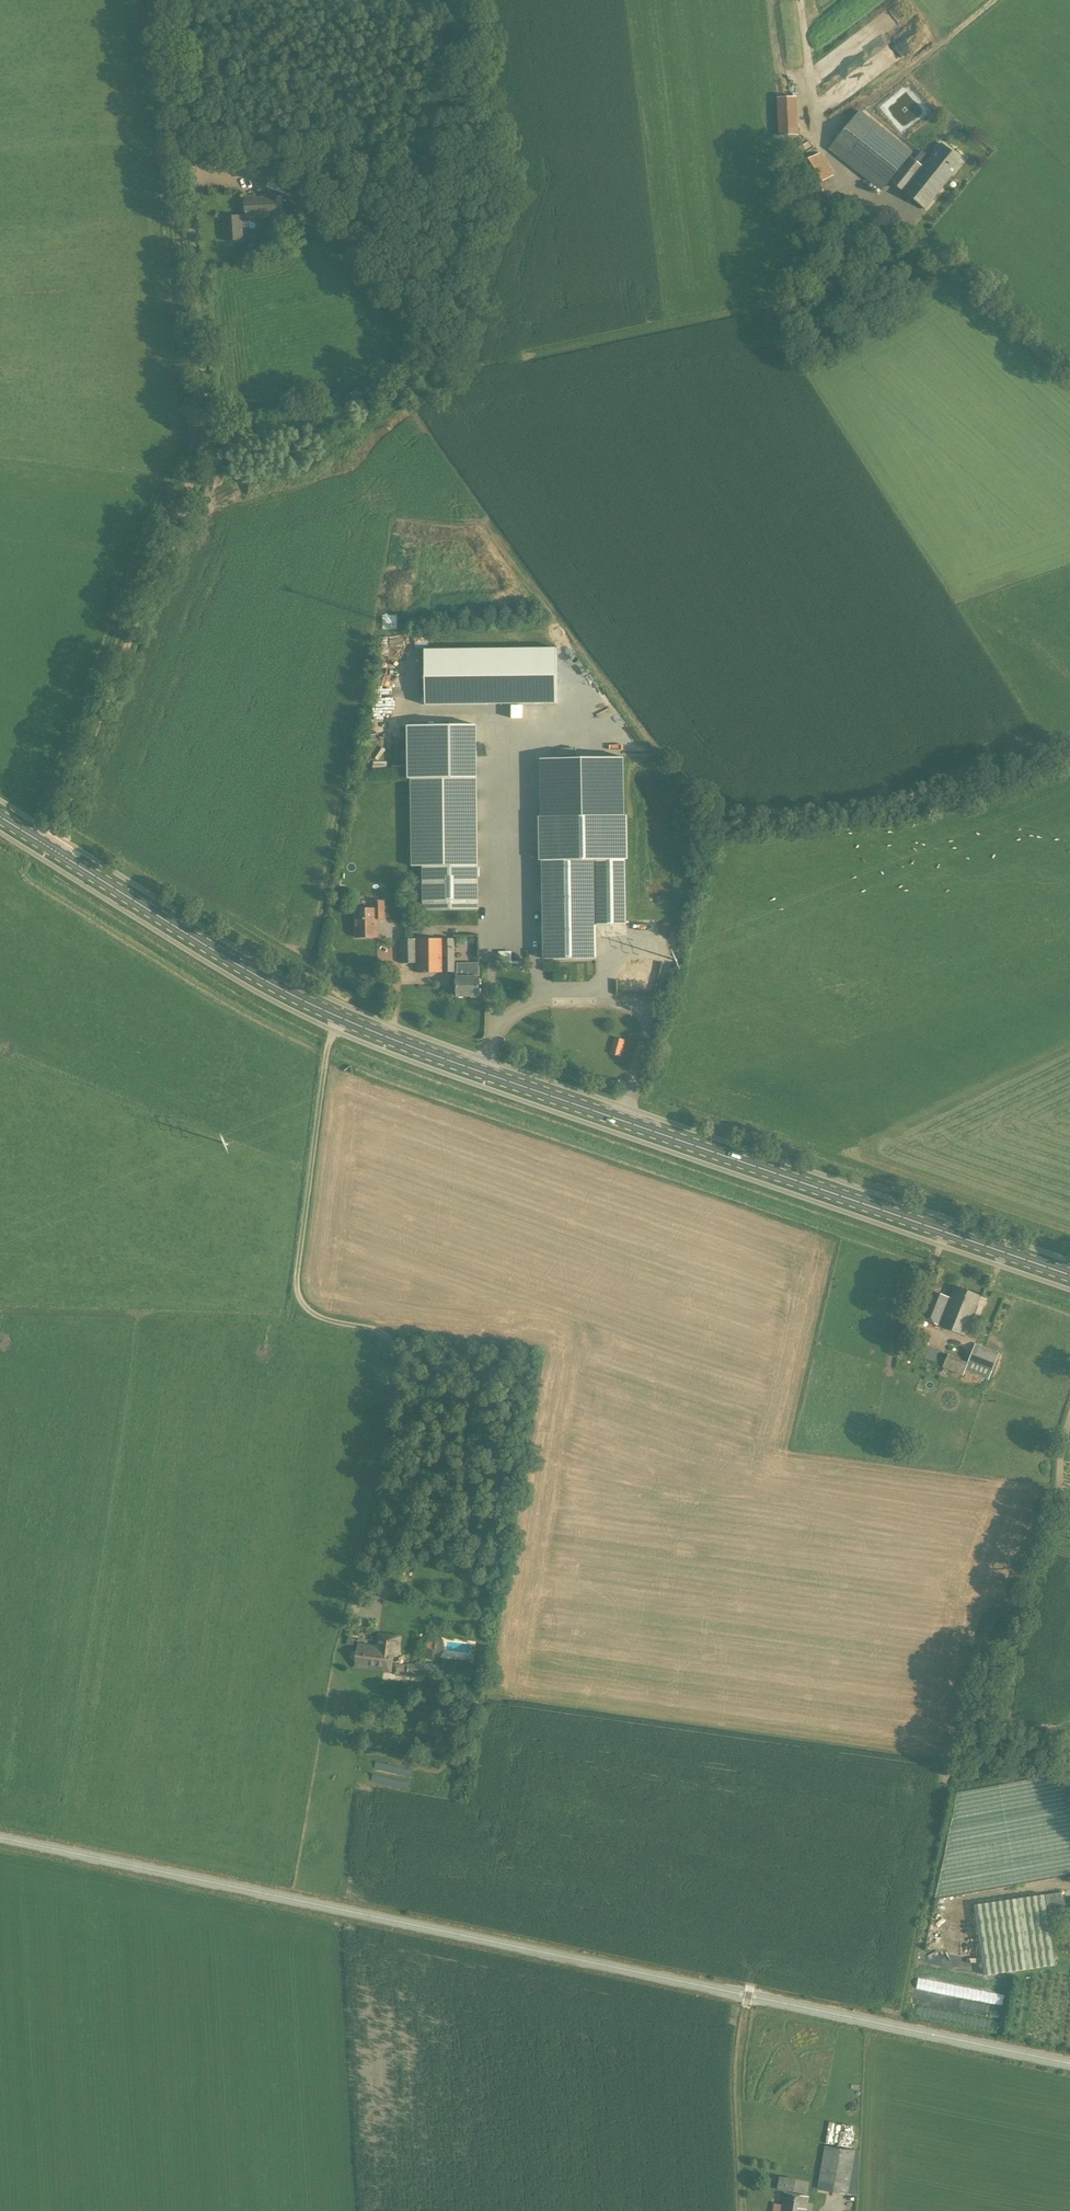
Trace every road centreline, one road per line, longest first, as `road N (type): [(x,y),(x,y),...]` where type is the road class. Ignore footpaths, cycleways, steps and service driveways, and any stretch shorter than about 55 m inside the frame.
road 1 (primary): [(1069,1275),(369,1029),(246,970),(0,818)]
road 2 (track): [(60,823),(139,598),(198,466),(208,422)]
road 3 (unclassified): [(208,422),(171,0)]
road 4 (track): [(744,2210),(739,2074),(750,1984)]
road 5 (track): [(818,132),(995,0)]

